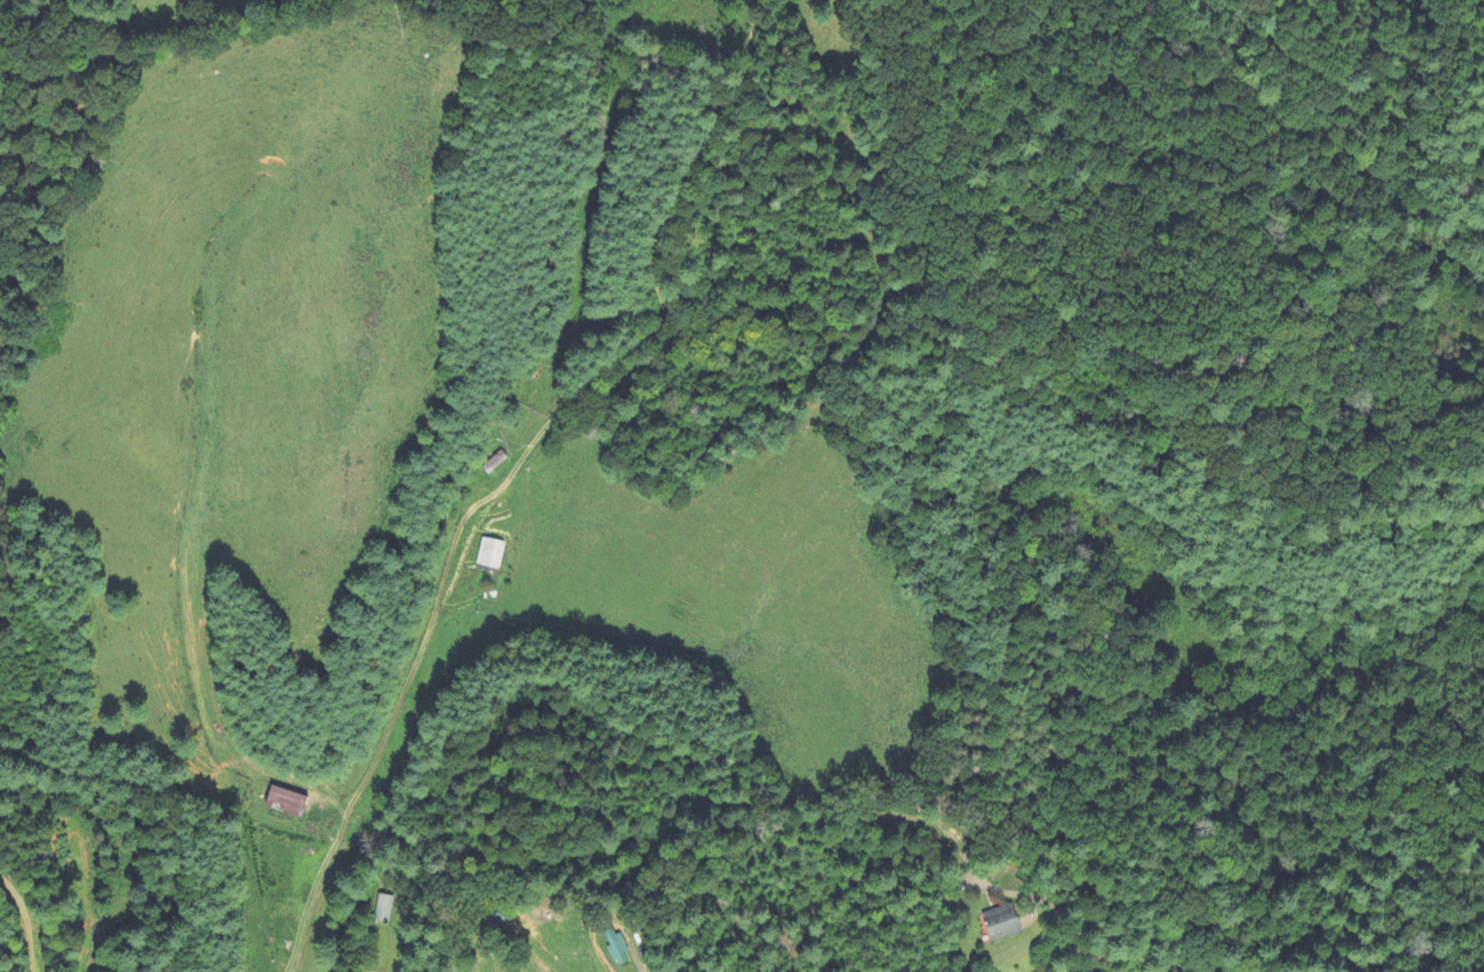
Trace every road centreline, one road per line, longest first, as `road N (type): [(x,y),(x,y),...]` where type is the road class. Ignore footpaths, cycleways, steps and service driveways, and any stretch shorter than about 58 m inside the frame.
road 1 (residential): [(644,339),(467,512),(435,620),(285,971)]

